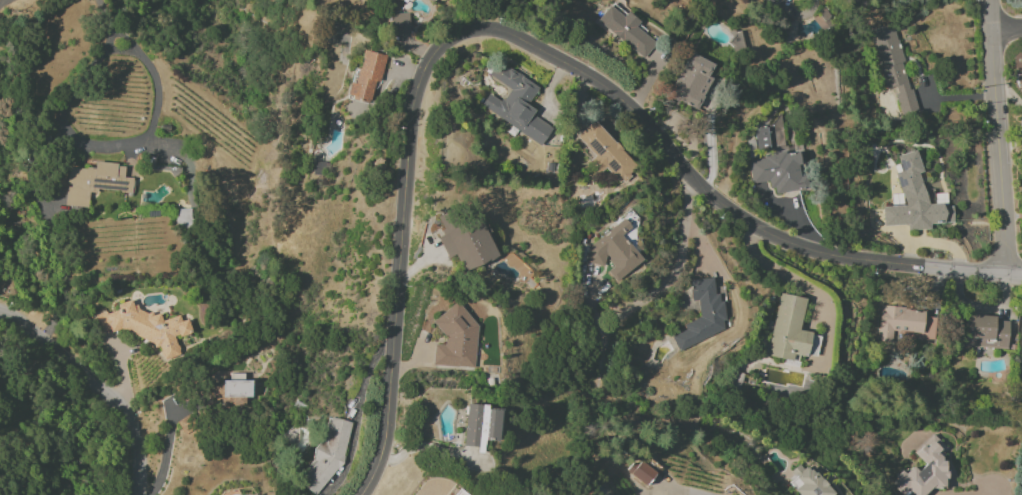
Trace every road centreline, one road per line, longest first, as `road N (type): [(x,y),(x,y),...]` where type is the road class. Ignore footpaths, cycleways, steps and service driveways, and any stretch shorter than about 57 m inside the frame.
road 1 (residential): [(1013,272),(903,266),(799,244),(735,209),(605,86),(498,33),(461,35),(434,57),(421,86),(383,442),(359,494)]
road 2 (residential): [(990,0),(1003,229),(1013,272)]
road 3 (residential): [(131,494),(133,468),(117,412),(17,321),(0,316)]

